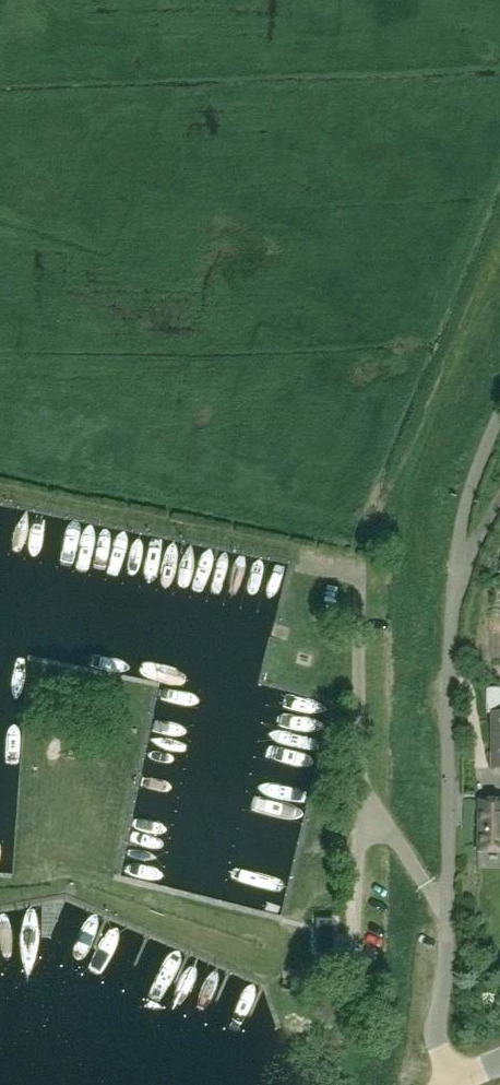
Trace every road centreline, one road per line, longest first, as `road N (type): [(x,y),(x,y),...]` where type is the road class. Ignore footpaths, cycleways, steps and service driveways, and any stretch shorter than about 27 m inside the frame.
road 1 (unclassified): [(451,1079),(434,1038),(448,945),(457,555),(469,491),(499,413)]

